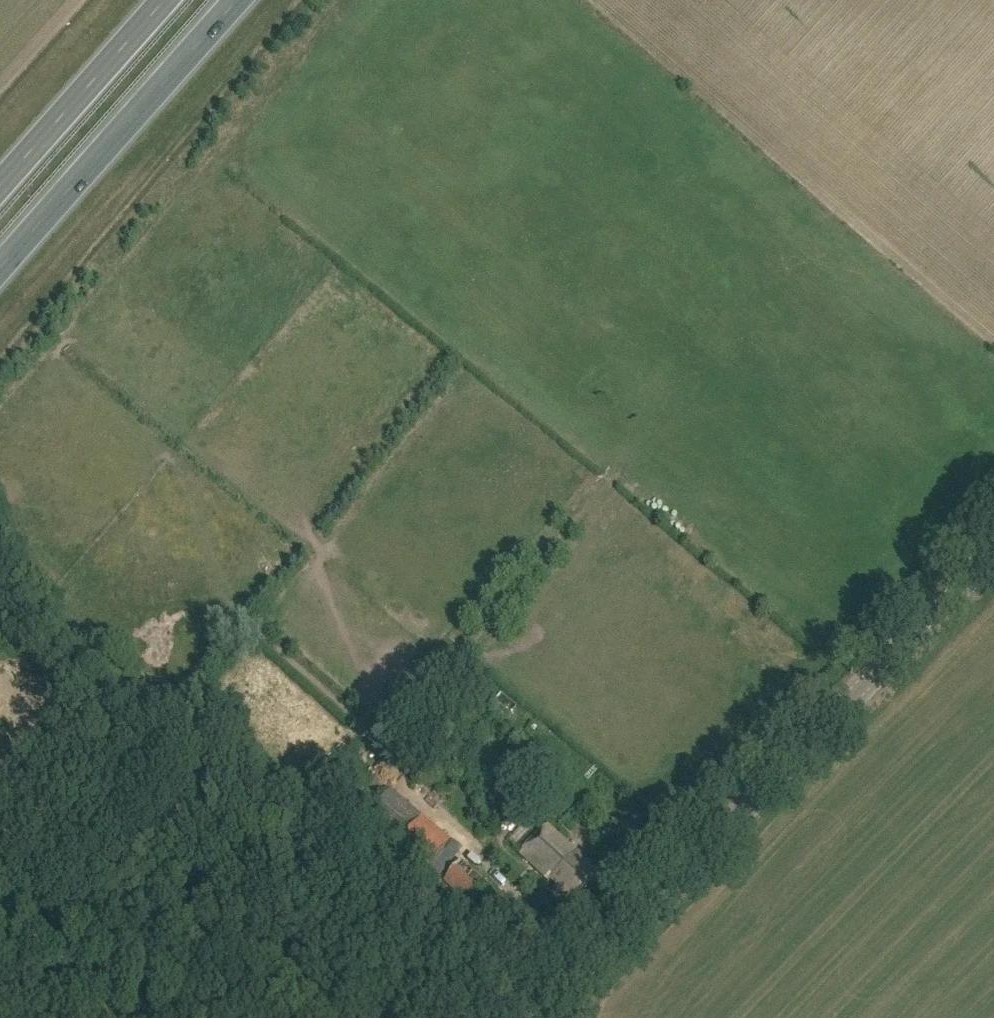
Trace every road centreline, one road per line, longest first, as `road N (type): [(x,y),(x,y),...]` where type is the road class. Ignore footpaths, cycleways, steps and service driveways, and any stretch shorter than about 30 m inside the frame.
road 1 (tertiary): [(547,1017),(993,553)]
road 2 (trunk): [(0,268),(237,0)]
road 3 (trunk): [(165,0),(0,186)]

